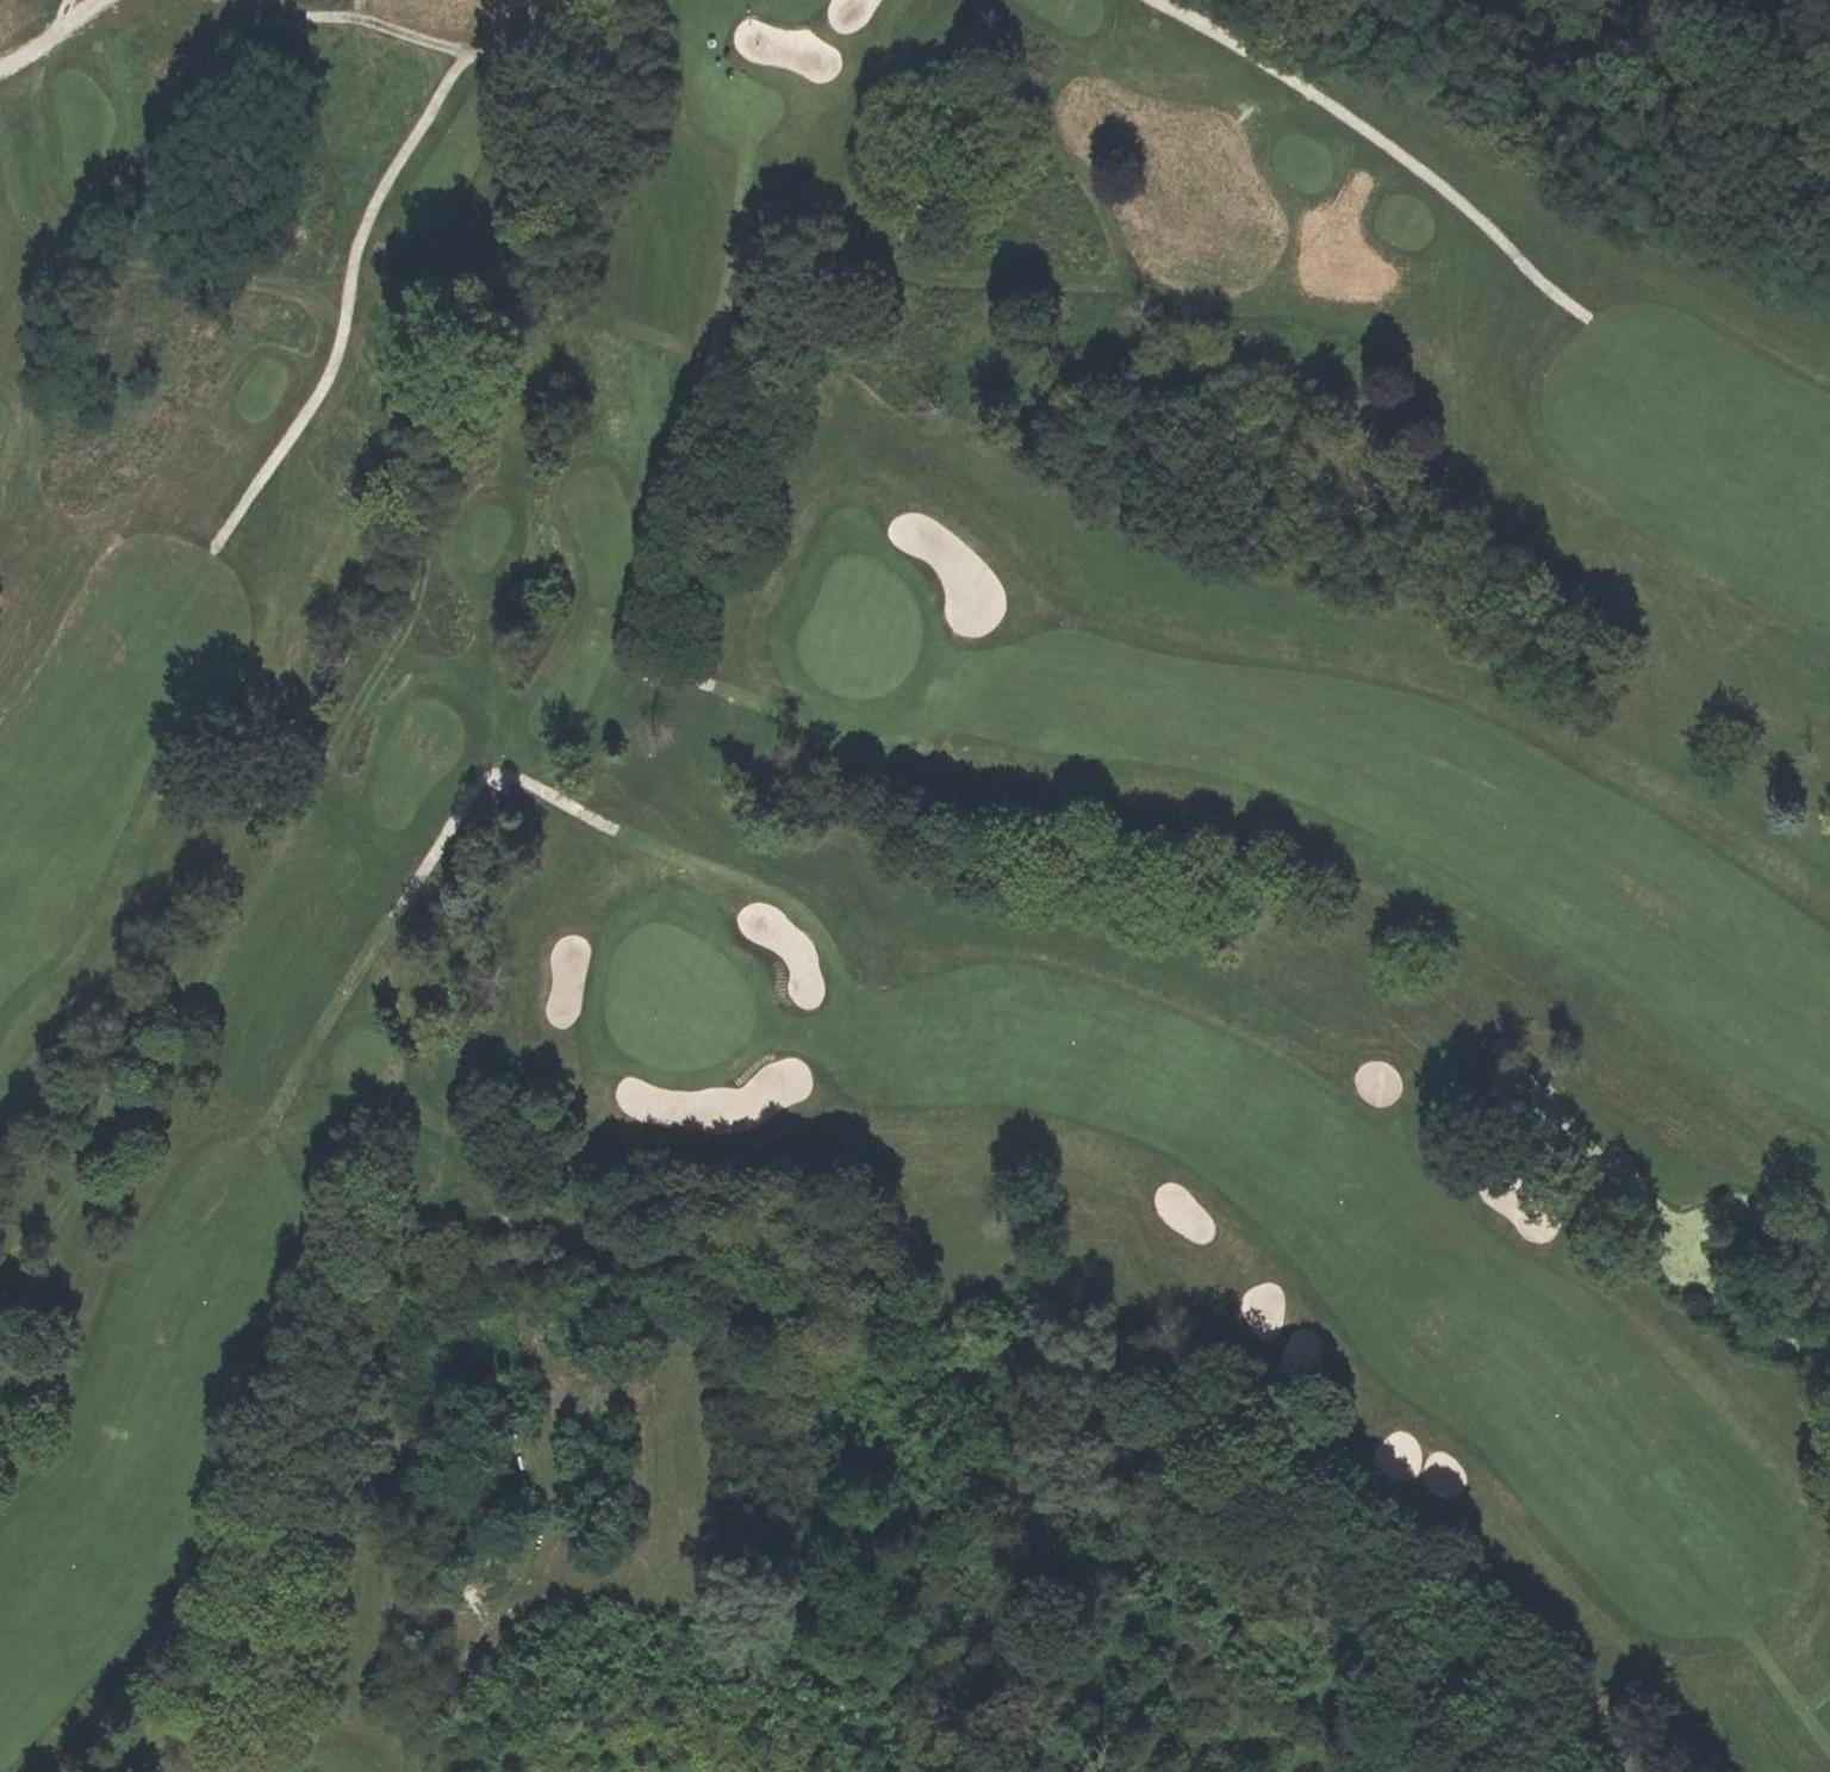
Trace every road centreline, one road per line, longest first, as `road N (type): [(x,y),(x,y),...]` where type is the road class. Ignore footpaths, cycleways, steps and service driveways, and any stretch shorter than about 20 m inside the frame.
road 1 (track): [(1191,0),(1536,246)]
road 2 (track): [(1552,0),(1829,135)]

